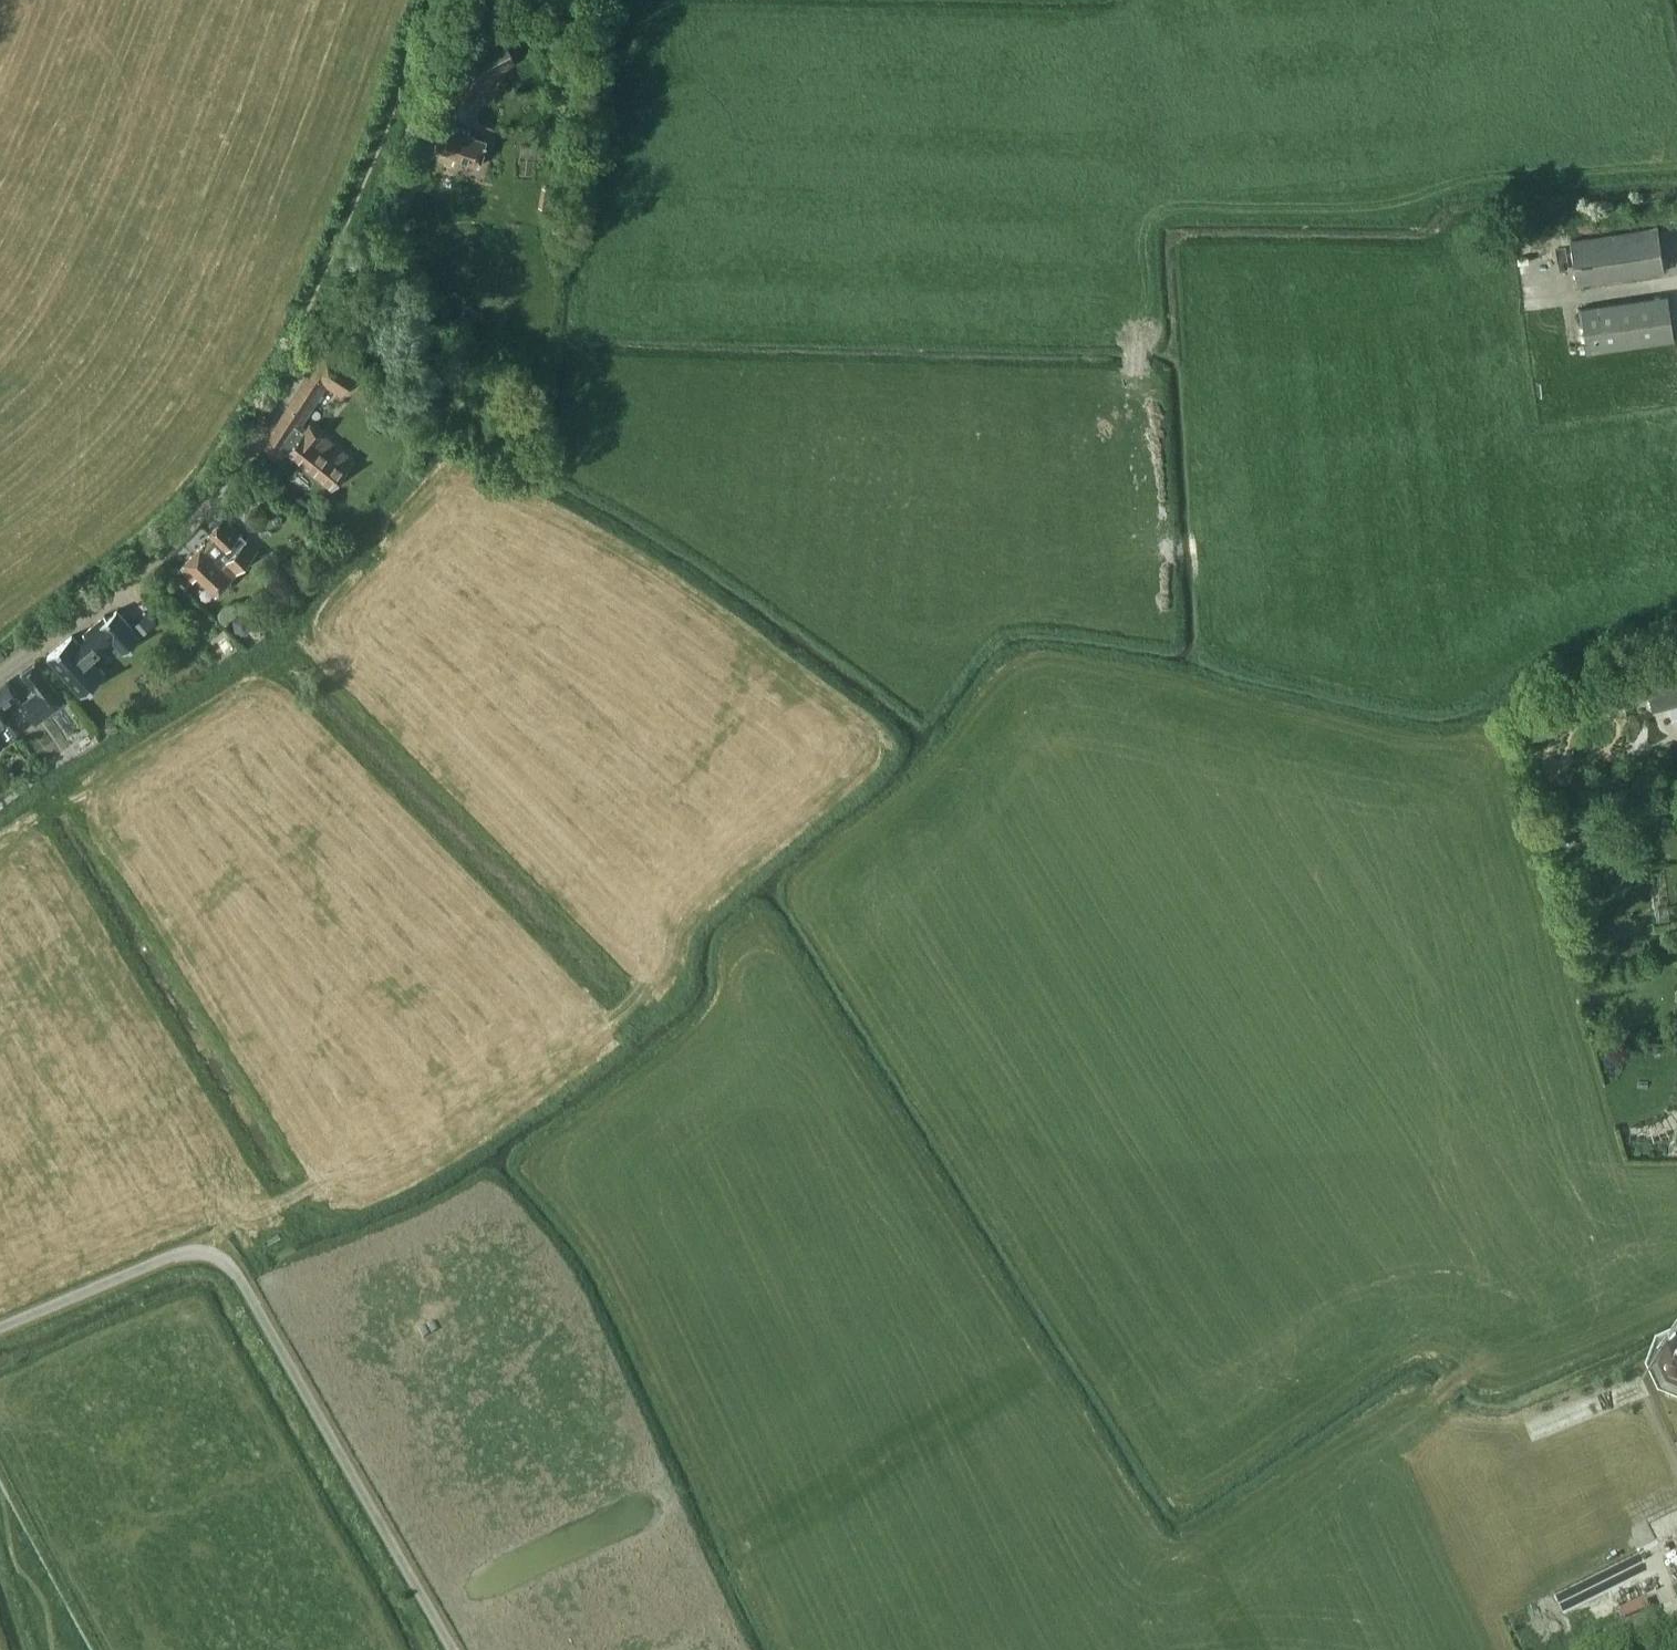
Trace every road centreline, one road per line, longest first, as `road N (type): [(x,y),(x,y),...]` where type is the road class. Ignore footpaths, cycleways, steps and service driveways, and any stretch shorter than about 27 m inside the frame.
road 1 (residential): [(0,673),(185,530),(316,345)]

